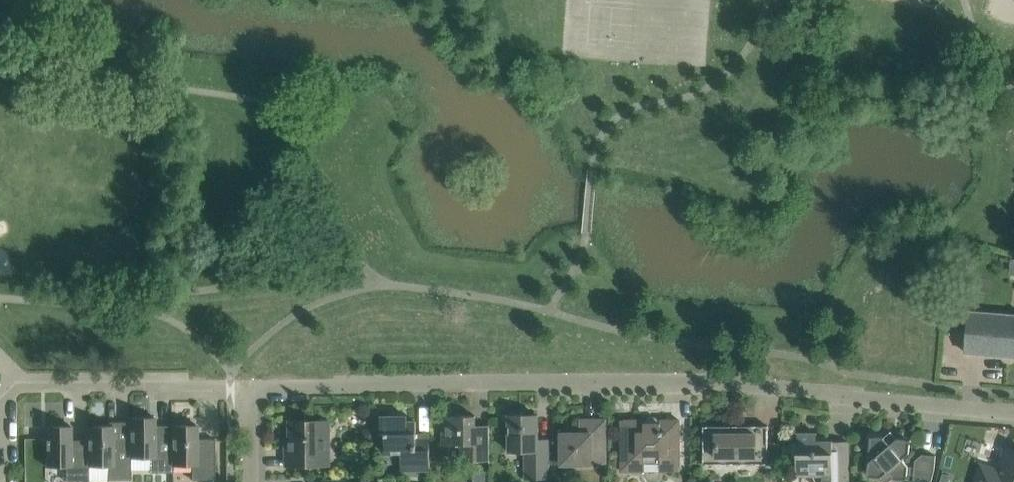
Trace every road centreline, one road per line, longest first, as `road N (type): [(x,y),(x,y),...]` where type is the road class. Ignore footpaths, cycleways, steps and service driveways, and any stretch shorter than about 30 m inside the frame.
road 1 (residential): [(1013,413),(805,394),(232,387)]
road 2 (residential): [(0,398),(12,386),(232,387)]

